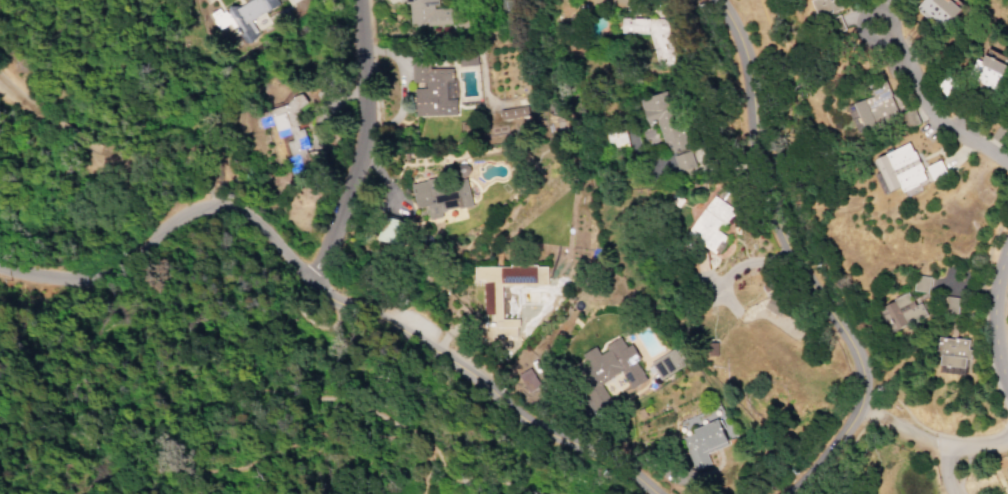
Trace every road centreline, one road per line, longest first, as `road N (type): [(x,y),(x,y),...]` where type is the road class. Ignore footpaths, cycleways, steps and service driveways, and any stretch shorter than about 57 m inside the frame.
road 1 (tertiary): [(714,0),(769,148),(789,231),(861,385),(851,419),(788,493)]
road 2 (tertiary): [(654,493),(534,422),(412,333),(309,277)]
road 3 (residential): [(309,277),(363,124),(358,0)]
road 4 (residential): [(223,203),(175,216),(104,272),(53,278),(0,268)]
road 5 (residential): [(1007,169),(924,104),(872,25)]
road 6 (residential): [(857,404),(947,442),(994,444),(1007,435)]
road 7 (residential): [(1007,239),(990,323),(1007,394)]

